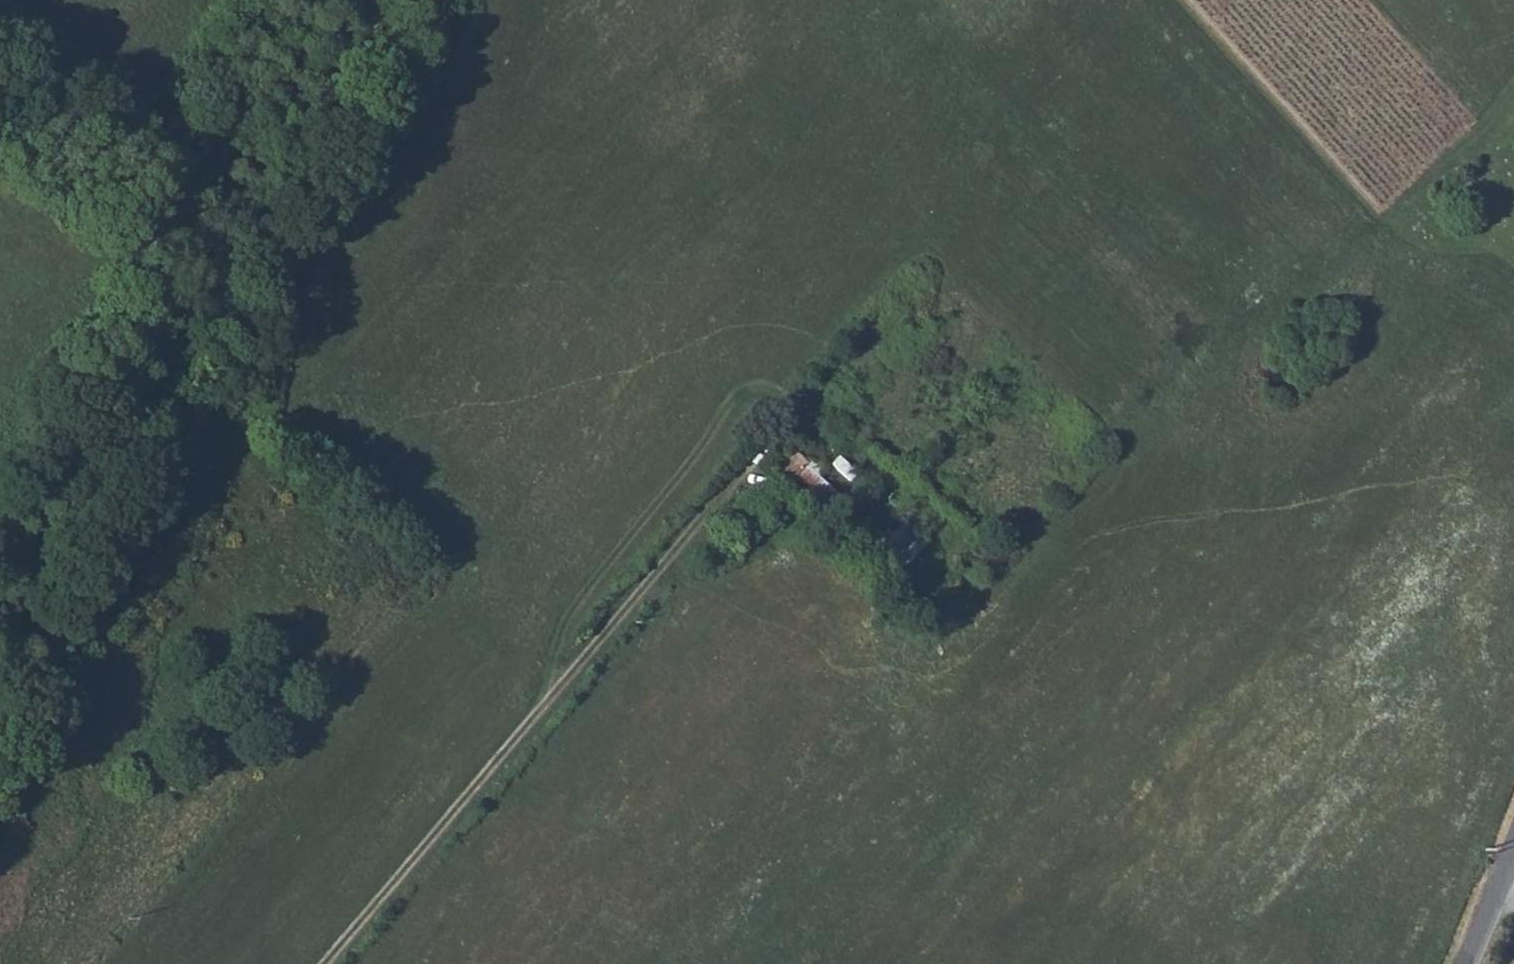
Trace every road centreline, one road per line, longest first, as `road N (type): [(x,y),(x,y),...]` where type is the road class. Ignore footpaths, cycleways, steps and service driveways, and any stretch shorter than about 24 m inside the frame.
road 1 (track): [(772,442),(331,963)]
road 2 (unclassified): [(1466,963),(1513,853)]

